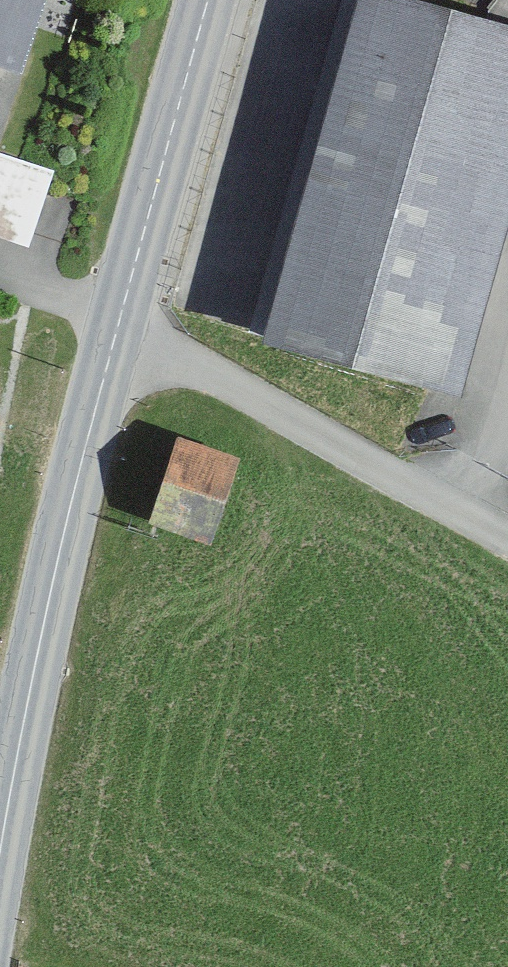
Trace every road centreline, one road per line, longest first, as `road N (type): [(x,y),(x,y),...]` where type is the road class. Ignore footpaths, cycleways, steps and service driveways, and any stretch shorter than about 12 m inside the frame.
road 1 (secondary): [(120,331),(42,613),(0,844)]
road 2 (residential): [(507,542),(120,331)]
road 3 (secondary): [(210,0),(120,331)]

